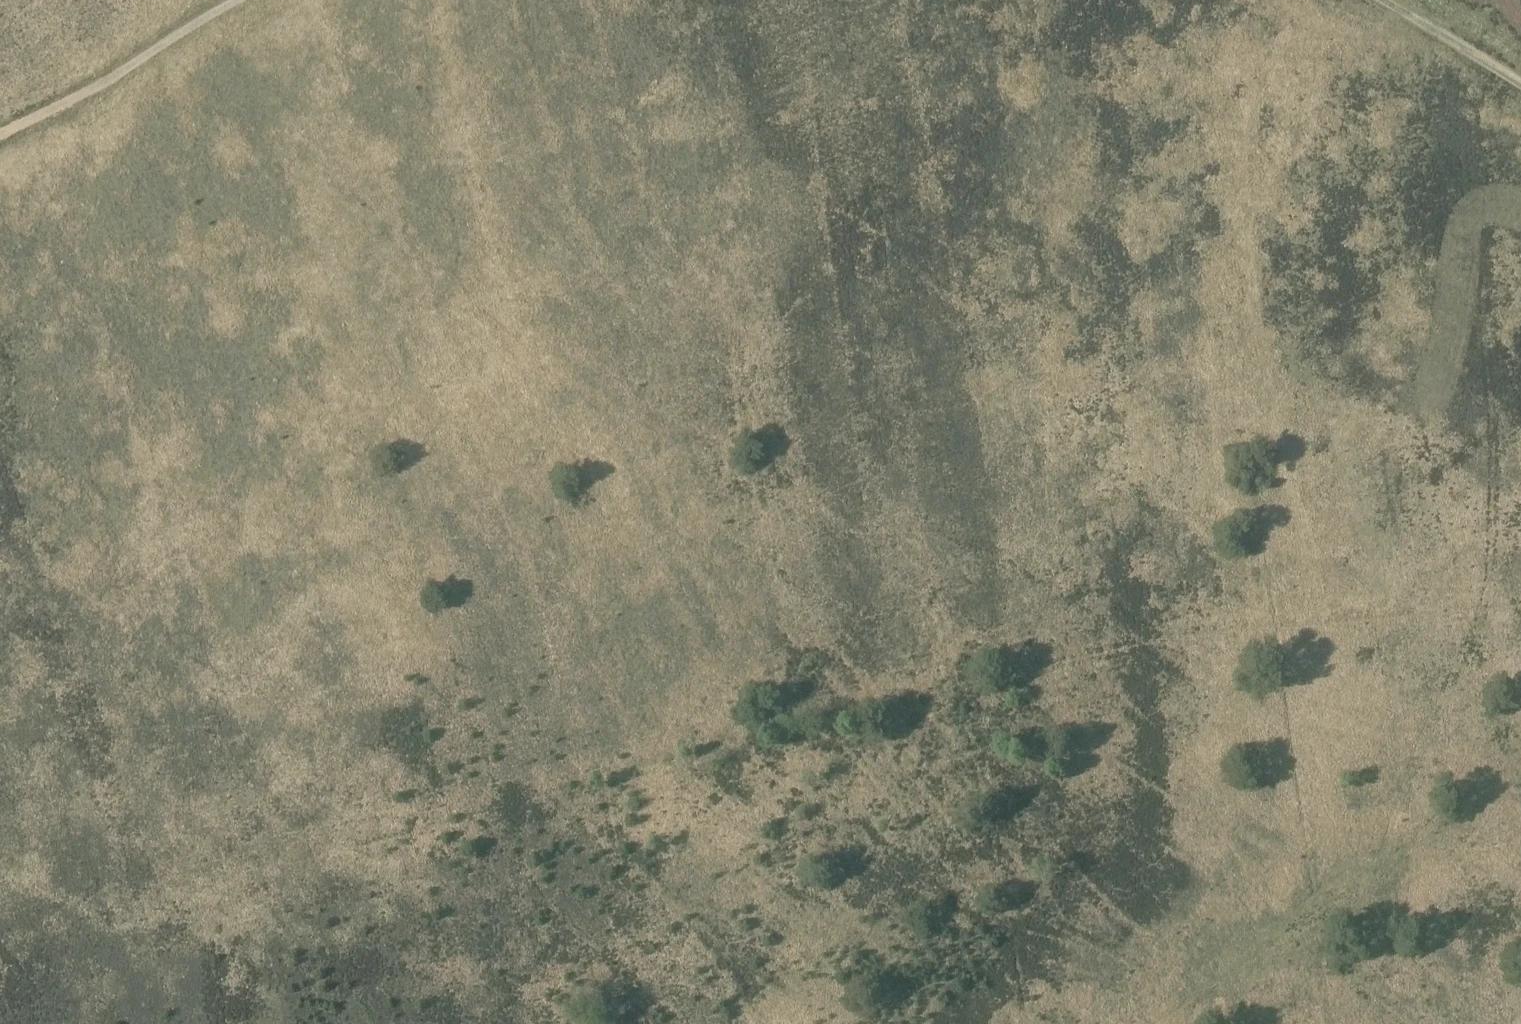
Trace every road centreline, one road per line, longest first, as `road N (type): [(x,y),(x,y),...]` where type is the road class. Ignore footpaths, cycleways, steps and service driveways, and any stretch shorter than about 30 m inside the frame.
road 1 (track): [(0,134),(68,103),(238,0)]
road 2 (track): [(1382,0),(1520,82)]

